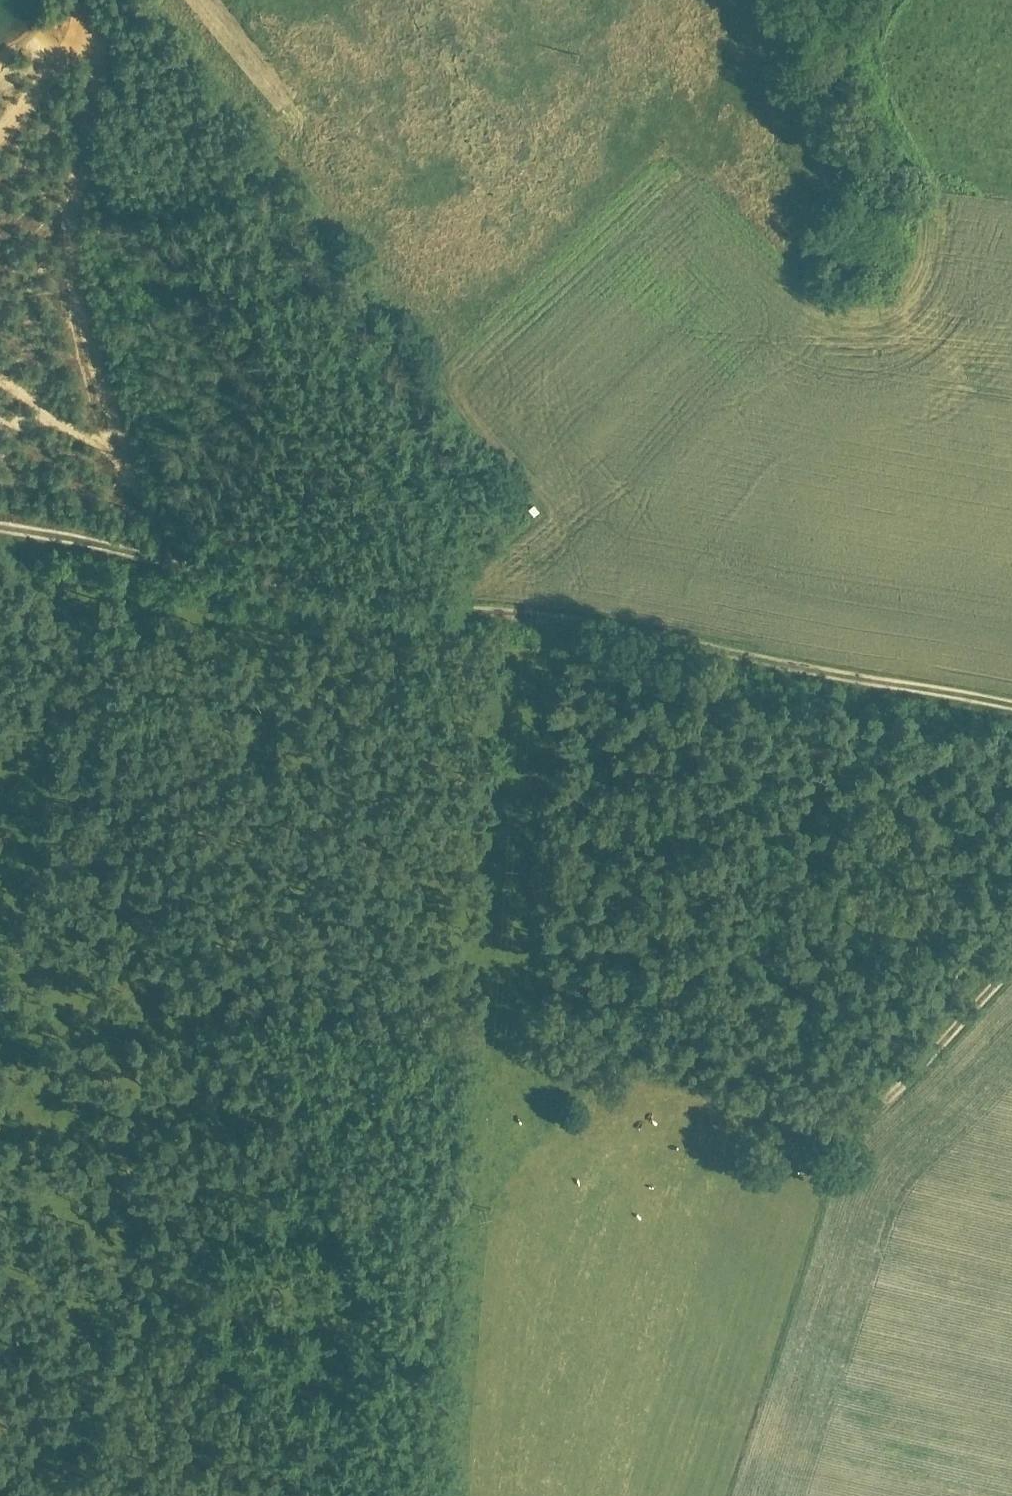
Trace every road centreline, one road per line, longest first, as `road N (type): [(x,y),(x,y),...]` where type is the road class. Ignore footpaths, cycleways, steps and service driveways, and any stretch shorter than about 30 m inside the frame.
road 1 (track): [(75,0),(77,217),(147,550)]

